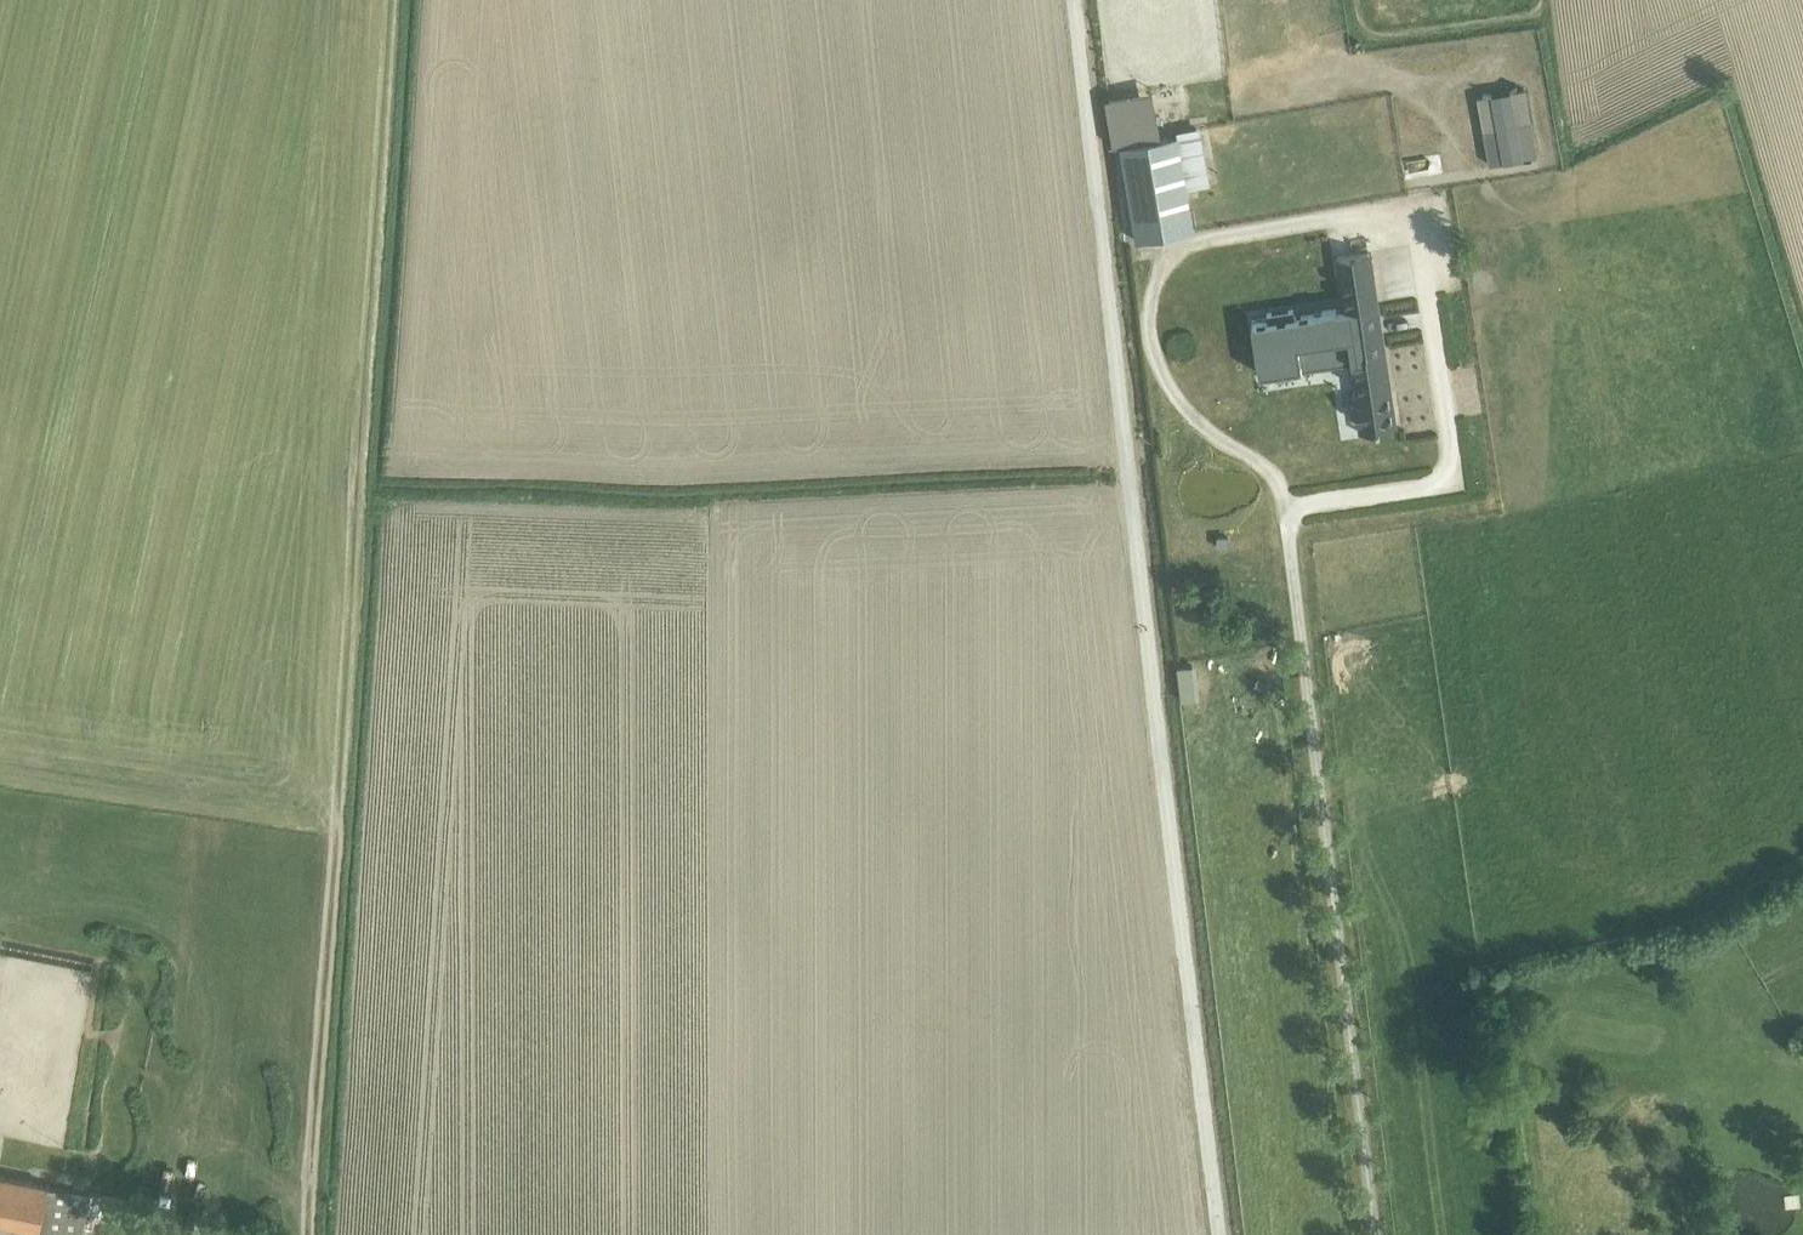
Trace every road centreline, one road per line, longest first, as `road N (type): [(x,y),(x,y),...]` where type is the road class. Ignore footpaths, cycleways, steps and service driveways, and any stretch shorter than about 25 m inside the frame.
road 1 (track): [(1076,0),(1213,1234)]

